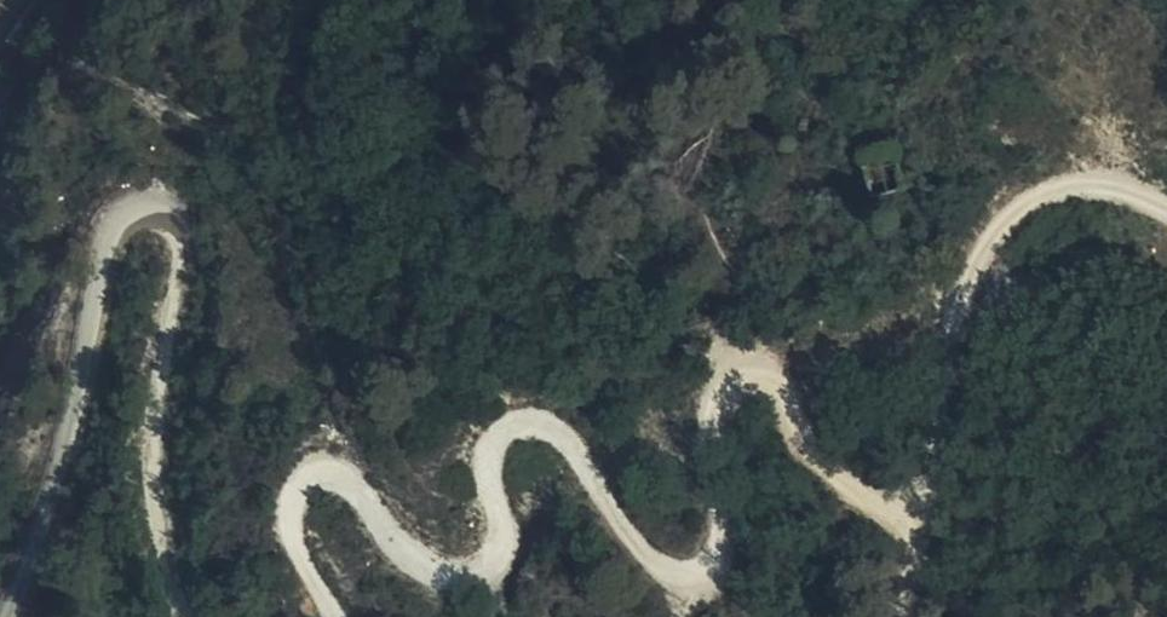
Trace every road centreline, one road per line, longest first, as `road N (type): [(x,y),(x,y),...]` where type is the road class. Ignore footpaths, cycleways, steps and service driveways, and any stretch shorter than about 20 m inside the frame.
road 1 (track): [(332,616),(295,547),(297,501),(316,472),(339,472),(406,559),(443,580),(481,579),(504,556),(484,471),(485,443),(505,424),(533,422),(556,434),(615,527),(654,568),(680,578),(707,575),(722,551),(705,459),(712,412),(746,380),(777,378),(841,473),(874,504),(909,515)]
road 2 (track): [(0,616),(63,459),(110,229),(129,210),(153,204),(181,239),(156,472),(172,590),(185,616)]
road 3 (track): [(1166,211),(1130,195),(1060,192),(998,229),(962,297),(909,515)]

